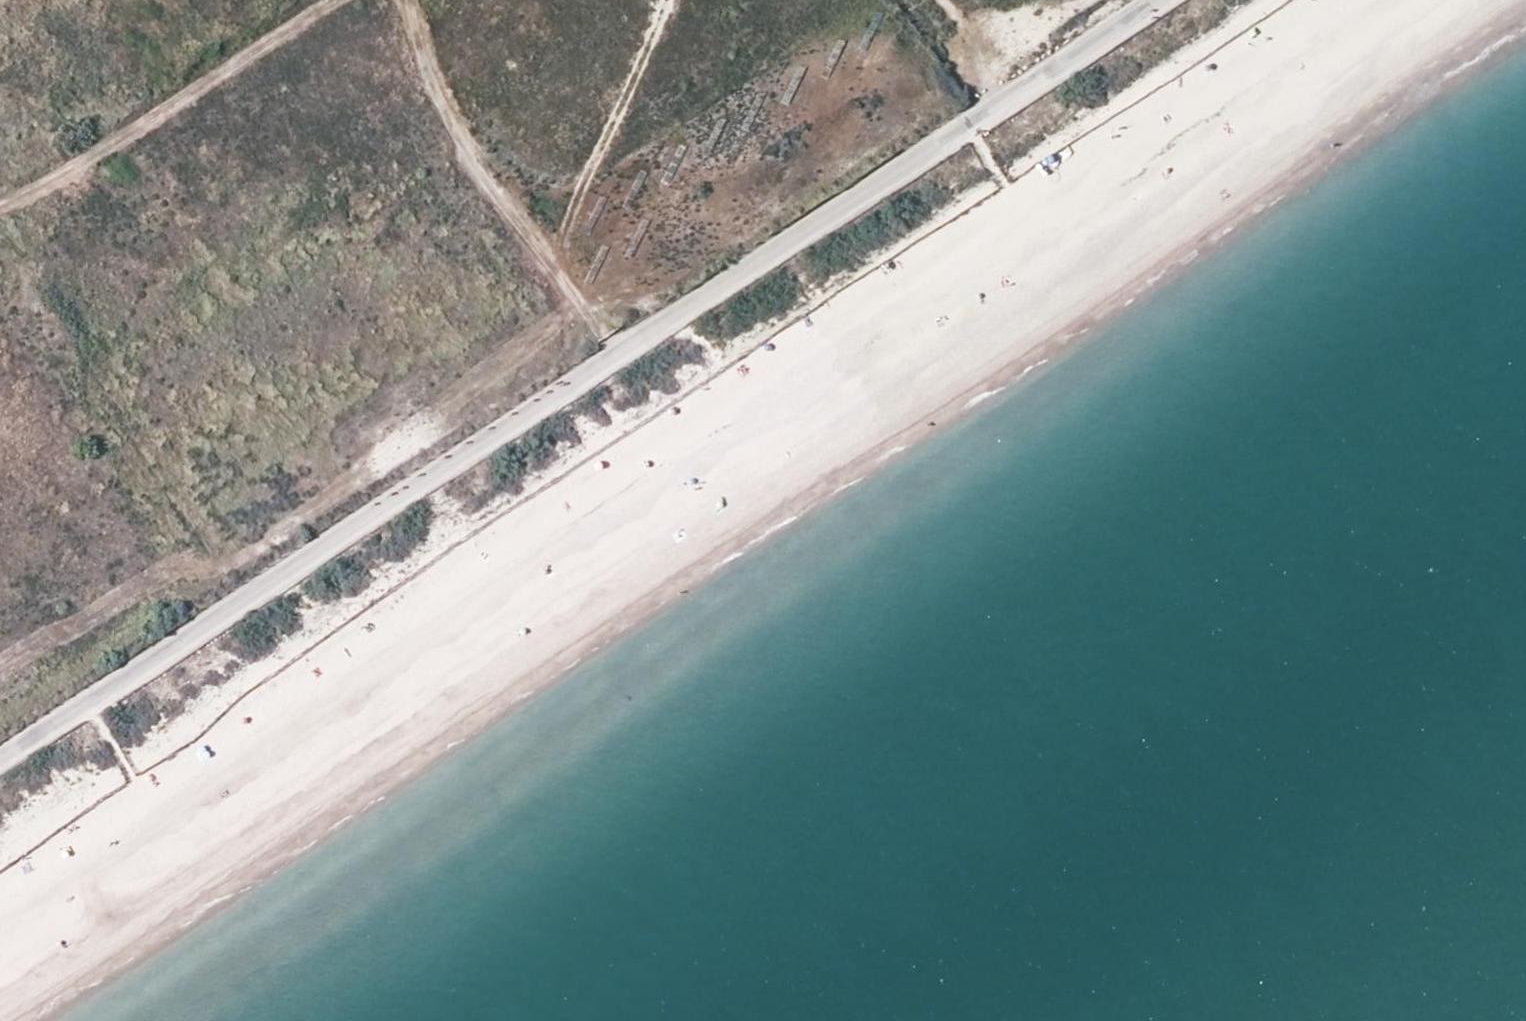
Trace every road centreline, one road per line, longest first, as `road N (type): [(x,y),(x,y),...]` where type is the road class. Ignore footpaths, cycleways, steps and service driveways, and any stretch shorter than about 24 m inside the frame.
road 1 (unclassified): [(0,758),(1156,0)]

